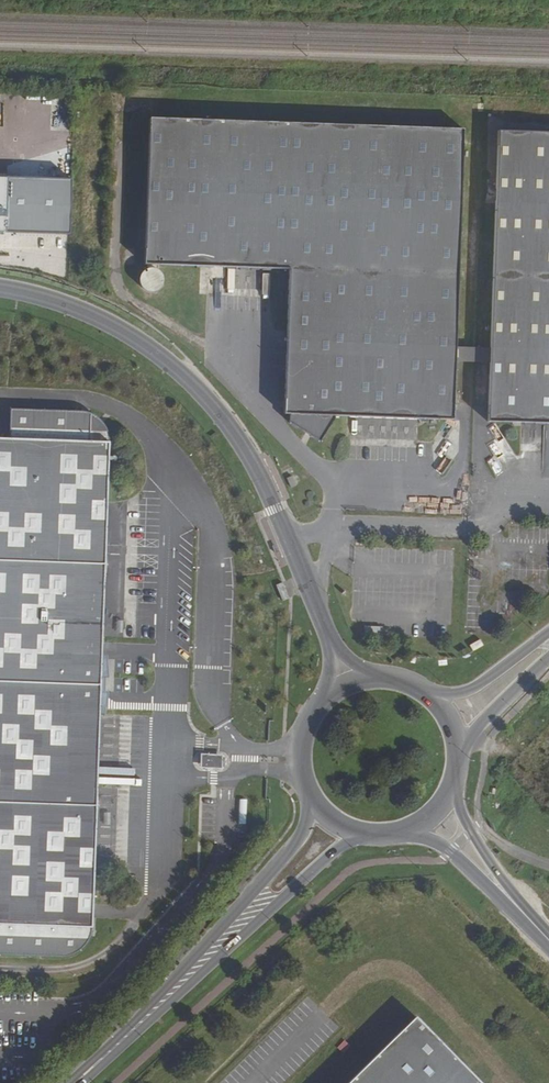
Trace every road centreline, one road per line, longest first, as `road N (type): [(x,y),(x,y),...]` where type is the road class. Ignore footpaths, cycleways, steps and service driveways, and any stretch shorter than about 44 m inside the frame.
road 1 (primary): [(330,642),(276,509),(218,417),(132,340),(79,312),(0,291)]
road 2 (secondary): [(160,1003),(314,868),(367,838)]
road 3 (secondary): [(310,802),(290,849),(160,1003)]
road 4 (primary): [(548,630),(478,688),(424,696)]
road 5 (primary): [(455,759),(548,660)]
road 6 (primary): [(517,902),(450,789)]
road 7 (primary): [(418,826),(517,902)]

